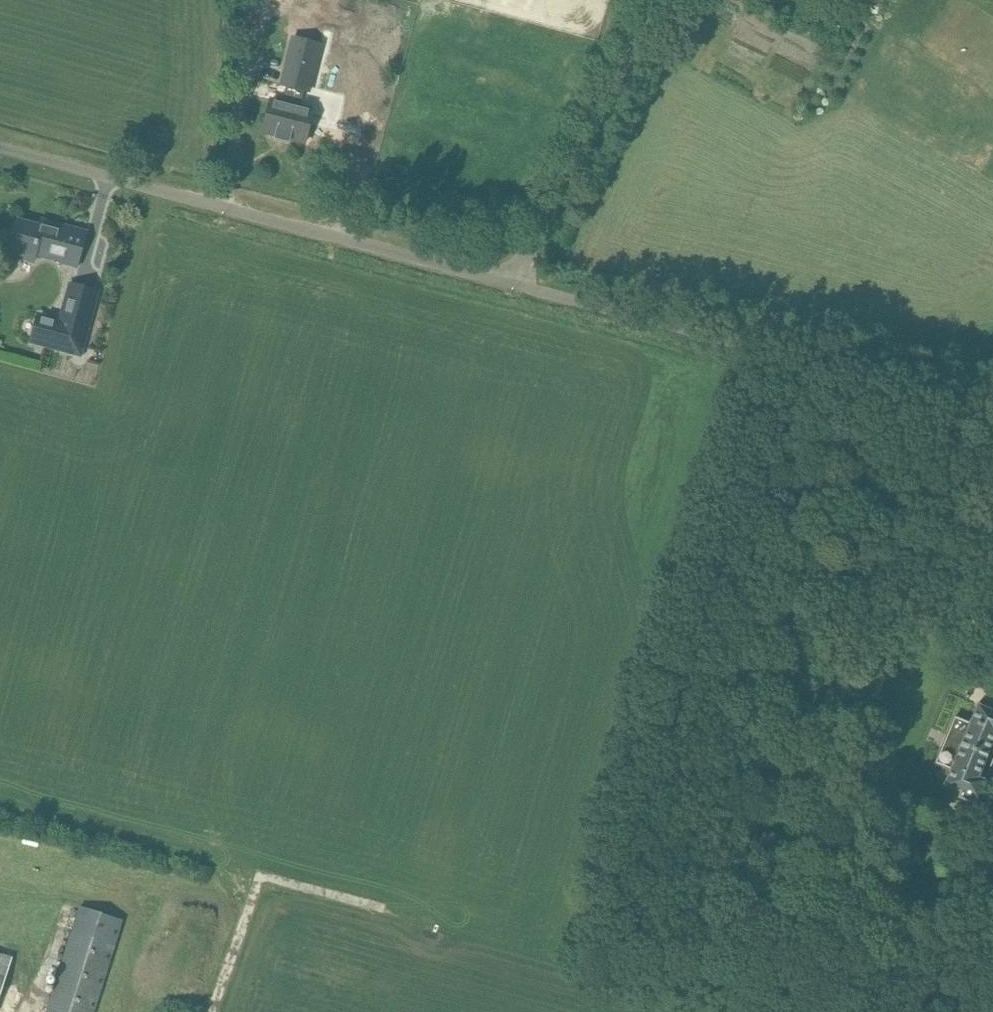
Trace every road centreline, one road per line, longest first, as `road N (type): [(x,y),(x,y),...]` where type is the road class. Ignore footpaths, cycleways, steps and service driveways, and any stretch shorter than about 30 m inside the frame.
road 1 (unclassified): [(0,148),(992,415)]
road 2 (track): [(510,289),(650,0)]

